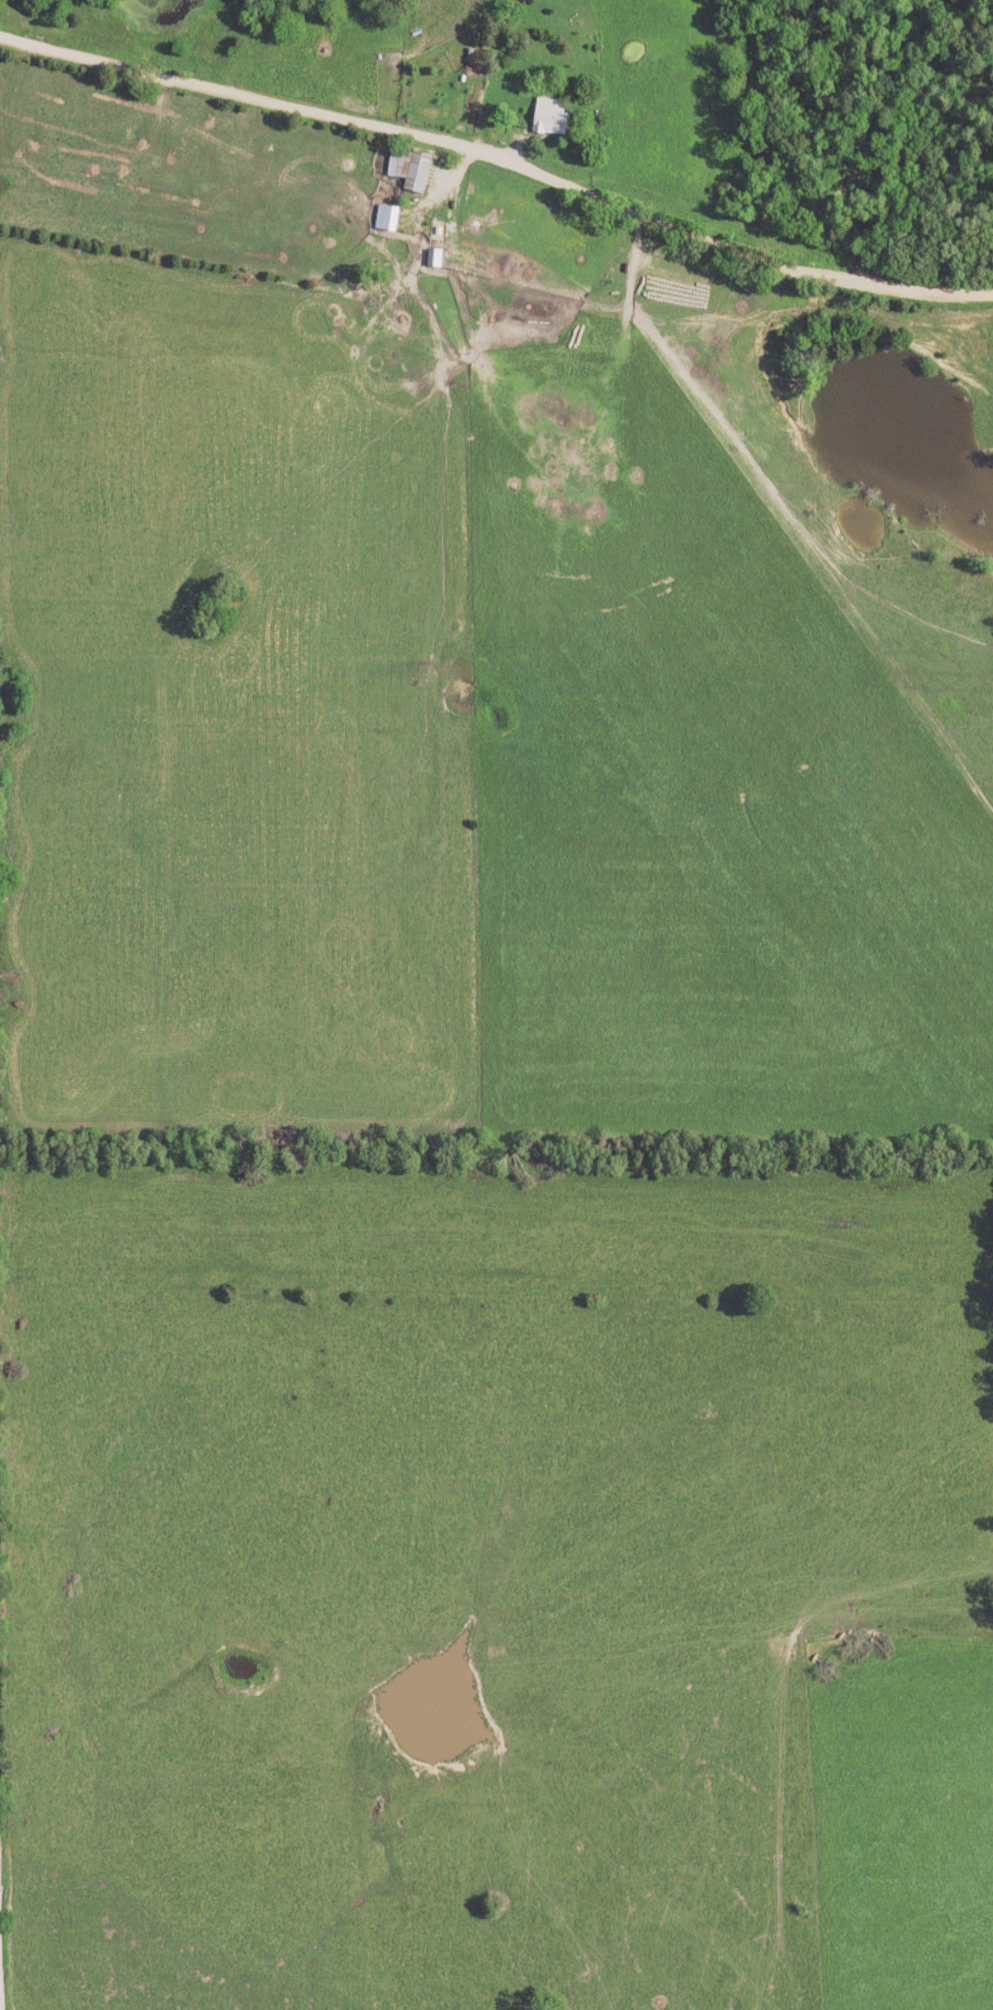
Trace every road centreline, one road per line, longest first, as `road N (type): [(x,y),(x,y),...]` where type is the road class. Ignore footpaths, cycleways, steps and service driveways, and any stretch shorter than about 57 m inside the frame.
road 1 (residential): [(992,295),(811,276),(670,227),(494,150),(0,45)]

